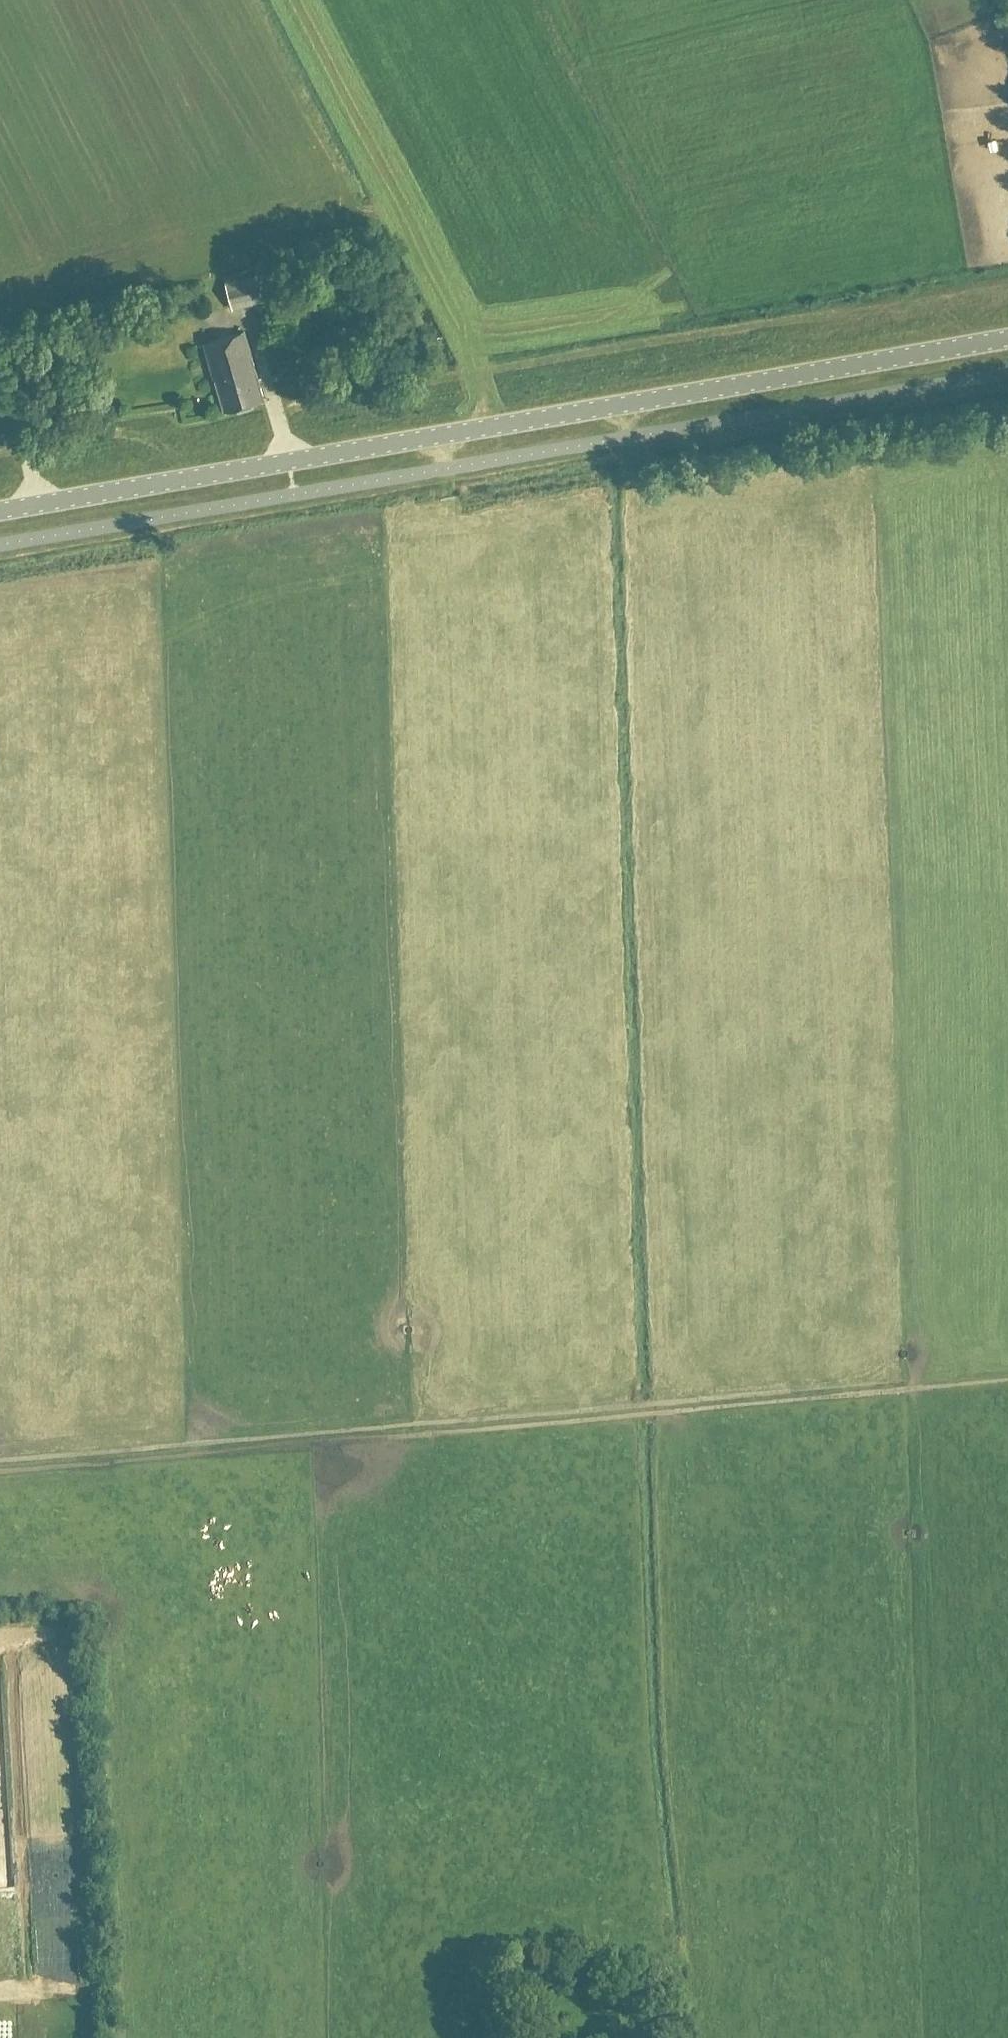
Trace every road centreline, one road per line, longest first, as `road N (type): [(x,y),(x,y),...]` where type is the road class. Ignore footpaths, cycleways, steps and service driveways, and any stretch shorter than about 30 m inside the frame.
road 1 (unclassified): [(1007,340),(0,512)]
road 2 (track): [(1007,1381),(0,1471)]

